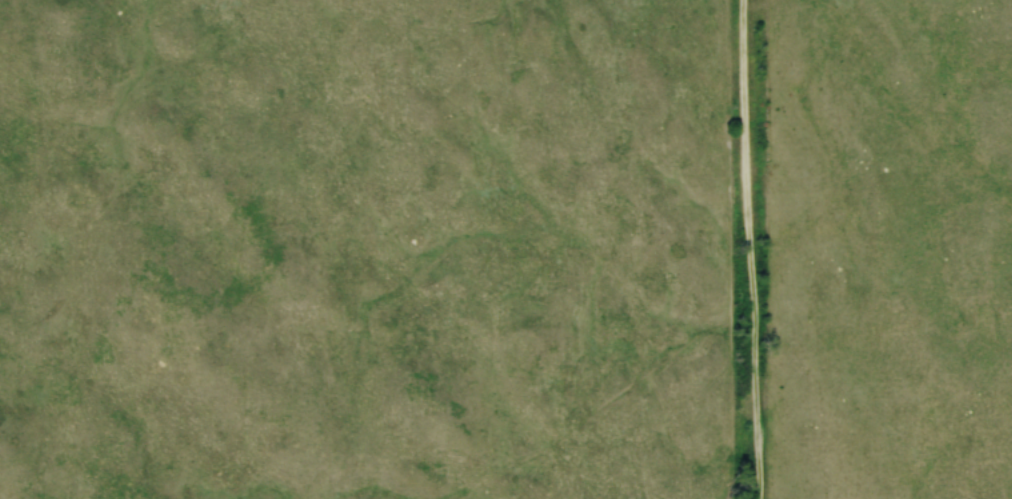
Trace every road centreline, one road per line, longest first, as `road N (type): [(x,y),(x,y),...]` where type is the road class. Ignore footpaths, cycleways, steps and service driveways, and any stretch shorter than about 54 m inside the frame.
road 1 (residential): [(757,498),(742,0)]

